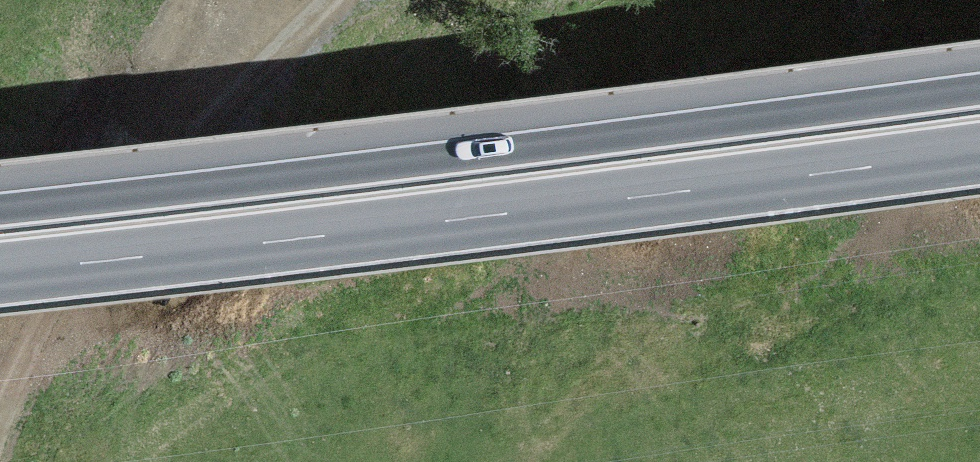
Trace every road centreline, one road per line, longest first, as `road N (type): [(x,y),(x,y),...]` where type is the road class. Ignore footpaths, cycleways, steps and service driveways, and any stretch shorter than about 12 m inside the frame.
road 1 (trunk): [(979,89),(0,210)]
road 2 (trunk): [(0,272),(979,152)]

